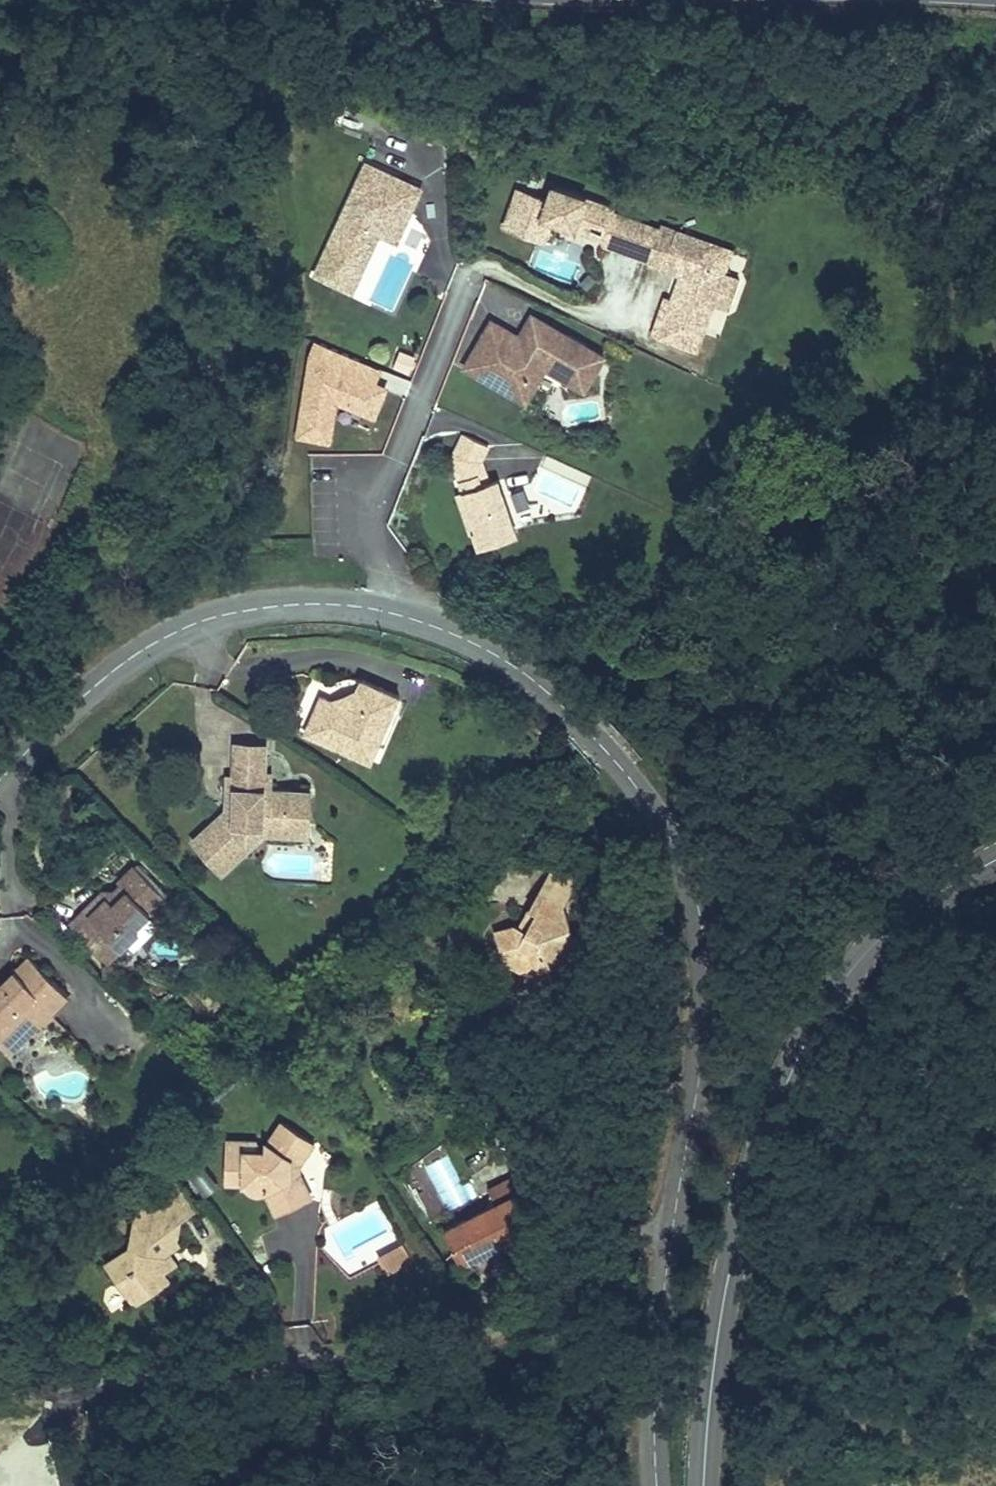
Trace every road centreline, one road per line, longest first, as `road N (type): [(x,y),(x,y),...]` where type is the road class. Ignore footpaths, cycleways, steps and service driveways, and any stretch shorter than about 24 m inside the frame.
road 1 (tertiary): [(391,612),(490,651),(577,716),(629,775),(689,868),(705,907),(705,1028),(671,1216)]
road 2 (secondary): [(706,1485),(724,1293),(751,1181),(789,1080),(819,1017),(879,940),(939,893),(995,862)]
road 3 (residential): [(0,1393),(259,1376),(451,1349),(547,1306),(671,1216)]
road 4 (tertiary): [(0,787),(97,684),(165,637),(222,613),(285,604),(391,612)]
road 5 (residential): [(391,612),(395,579),(363,526),(396,465),(474,258)]
road 6 (tertiary): [(671,1216),(653,1414),(658,1485)]

